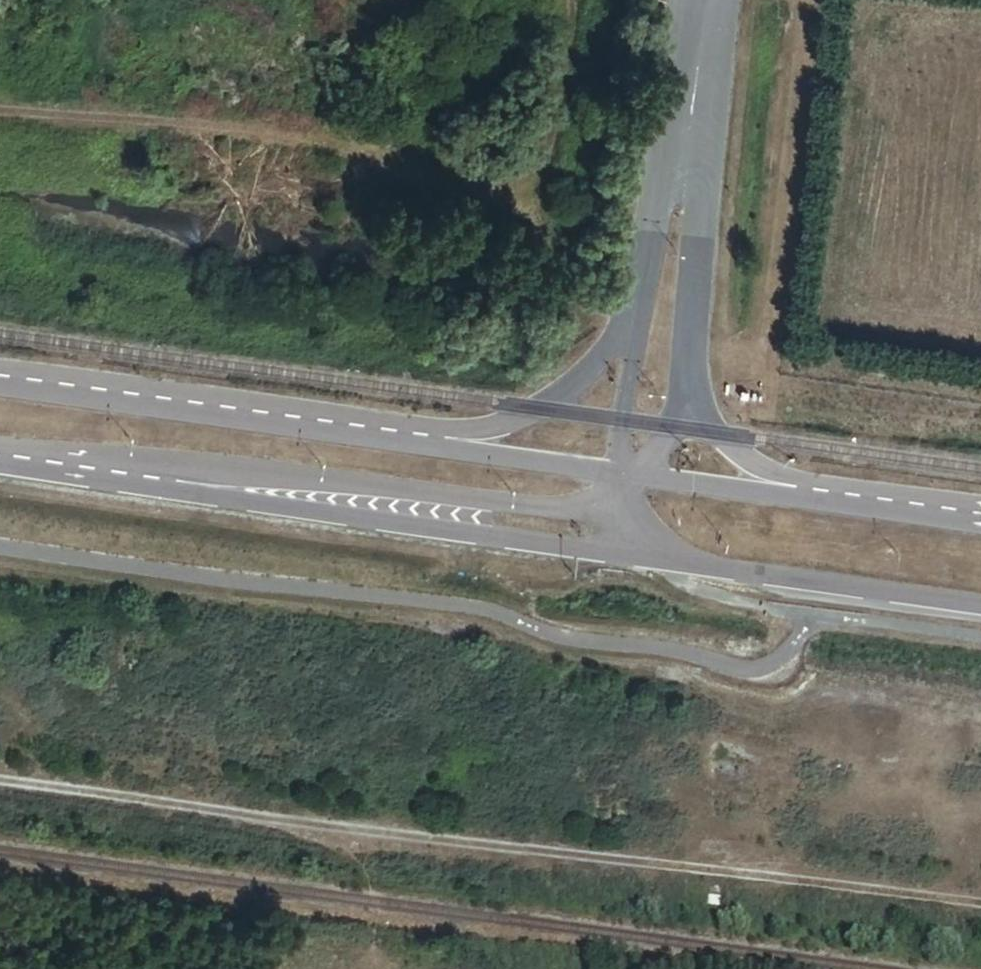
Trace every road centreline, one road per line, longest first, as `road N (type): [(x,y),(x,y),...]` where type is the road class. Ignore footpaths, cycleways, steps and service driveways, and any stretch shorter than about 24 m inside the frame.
road 1 (track): [(980,906),(0,781)]
road 2 (track): [(565,0),(553,112),(527,157),(492,182),(425,176),(295,135),(0,106)]
road 3 (tertiary): [(0,461),(640,556)]
road 4 (tertiary): [(432,450),(0,390)]
road 5 (tertiary): [(640,556),(980,604)]
road 6 (unclassified): [(689,364),(701,207),(697,63)]
road 7 (unclassified): [(643,295),(606,350),(556,394),(432,450)]
road 8 (unclassified): [(862,505),(754,470),(701,410),(689,364)]
road 9 (unclassified): [(697,63),(643,295)]
road 10 (tertiary): [(862,505),(635,478)]
road 11 (track): [(492,182),(614,339)]
road 12 (tertiary): [(621,477),(432,450)]
road 13 (unclassified): [(643,295),(621,477)]
road 14 (unclassified): [(635,478),(681,403),(689,364)]
road 15 (tertiary): [(980,520),(862,505)]

